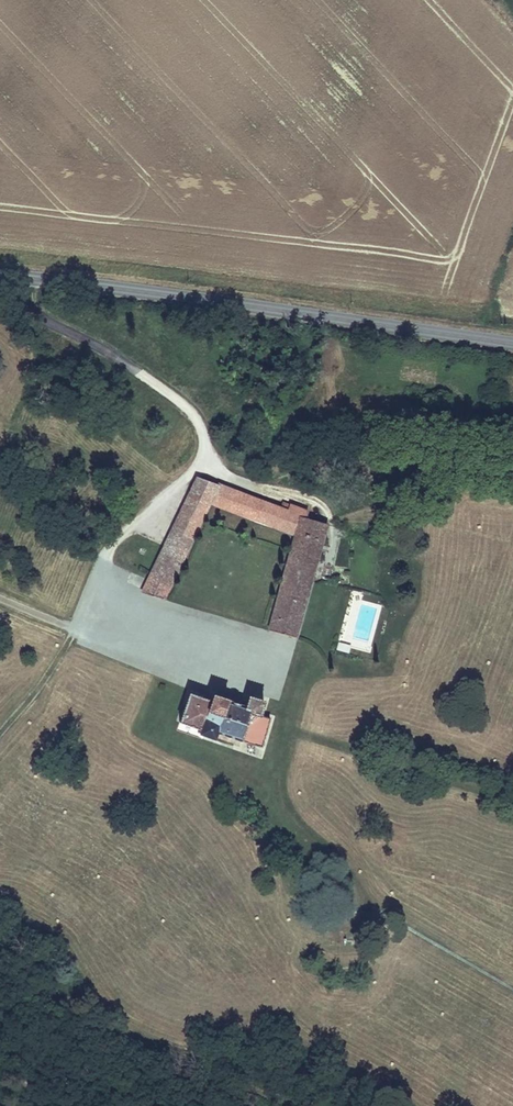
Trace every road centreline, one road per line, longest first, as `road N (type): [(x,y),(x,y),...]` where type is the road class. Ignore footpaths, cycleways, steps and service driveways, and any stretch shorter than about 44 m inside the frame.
road 1 (tertiary): [(0,276),(512,344)]
road 2 (track): [(264,491),(285,477),(344,467),(512,456)]
road 3 (track): [(0,737),(80,634)]

